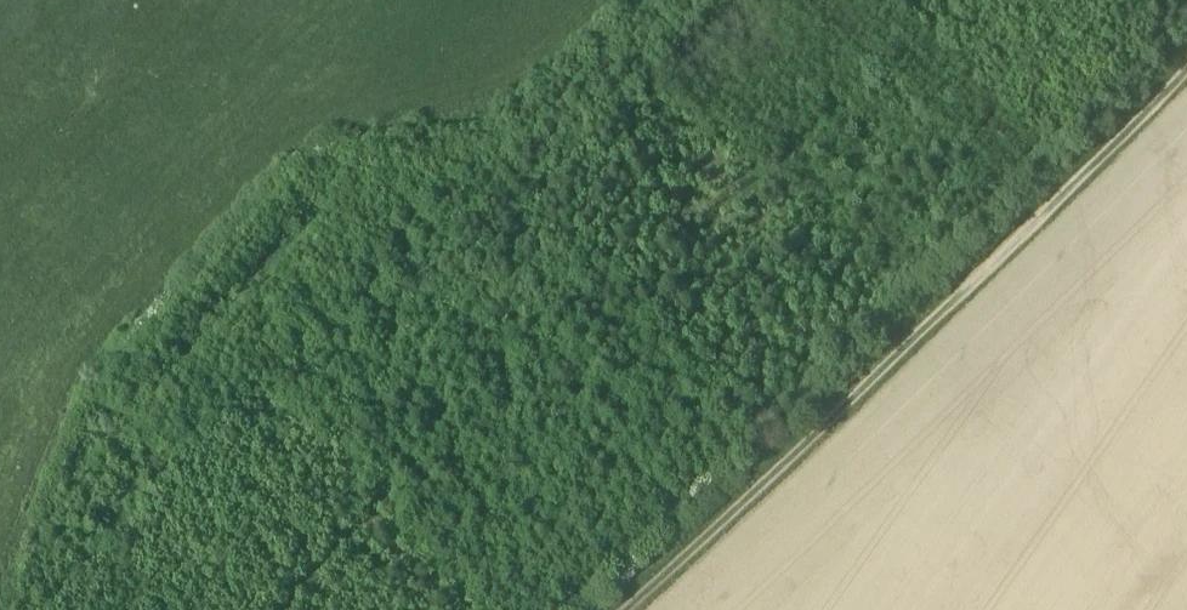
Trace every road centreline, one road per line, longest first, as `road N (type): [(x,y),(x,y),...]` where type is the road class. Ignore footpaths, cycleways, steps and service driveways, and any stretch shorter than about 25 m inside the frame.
road 1 (track): [(639,609),(783,483),(1186,71)]

